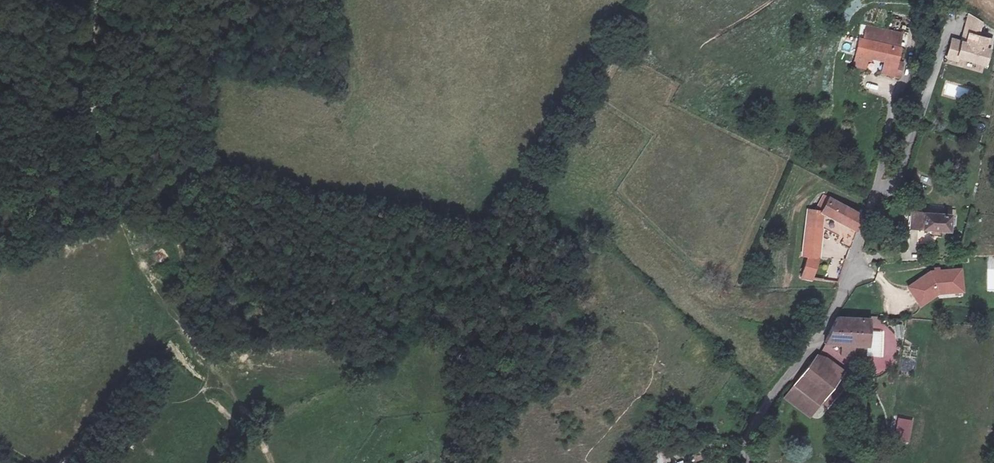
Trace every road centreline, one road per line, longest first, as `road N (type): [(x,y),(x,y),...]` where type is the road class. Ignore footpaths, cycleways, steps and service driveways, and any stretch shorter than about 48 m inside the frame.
road 1 (unclassified): [(745,462),(740,442),(818,337),(852,270),(908,79)]

